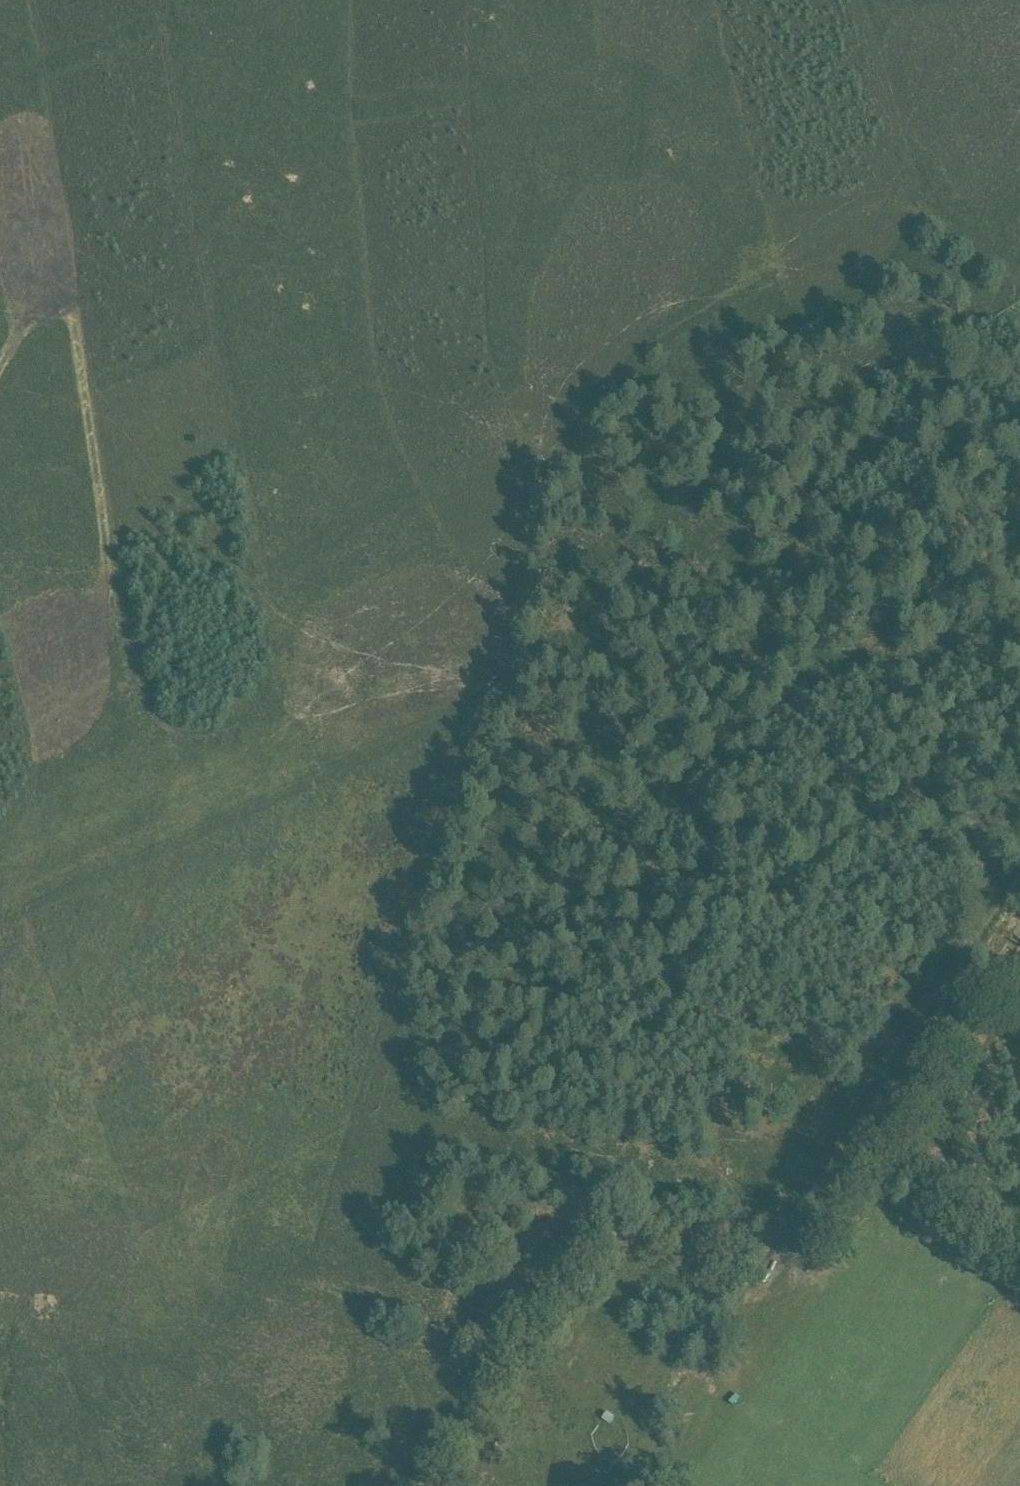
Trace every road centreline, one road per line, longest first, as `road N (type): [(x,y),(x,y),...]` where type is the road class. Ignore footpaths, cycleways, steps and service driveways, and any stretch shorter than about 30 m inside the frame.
road 1 (track): [(1019,914),(872,1115),(1019,1222)]

